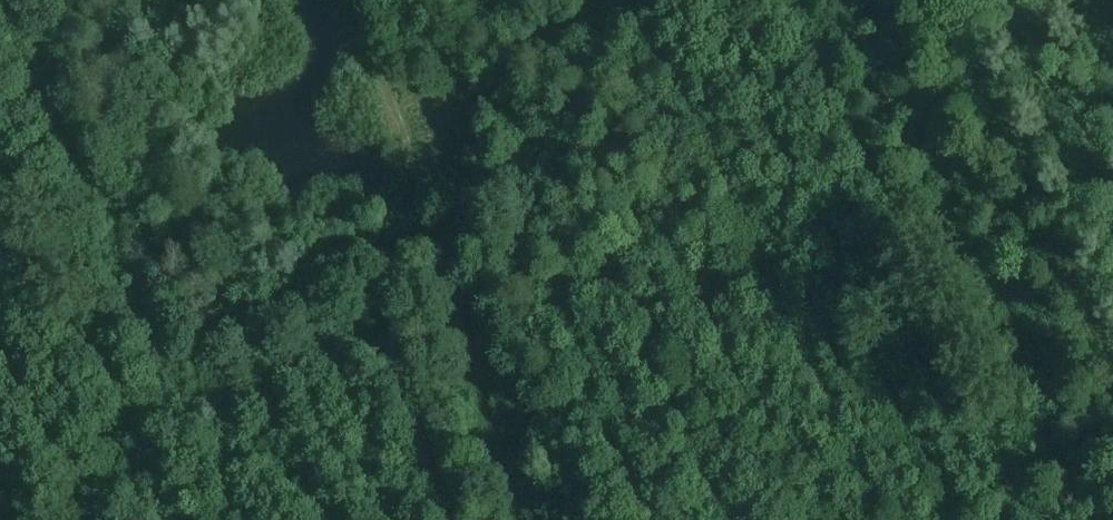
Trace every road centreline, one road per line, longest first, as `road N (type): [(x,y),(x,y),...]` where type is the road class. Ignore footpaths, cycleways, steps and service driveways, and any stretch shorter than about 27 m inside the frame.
road 1 (track): [(513,519),(360,0)]
road 2 (track): [(404,129),(605,0)]

